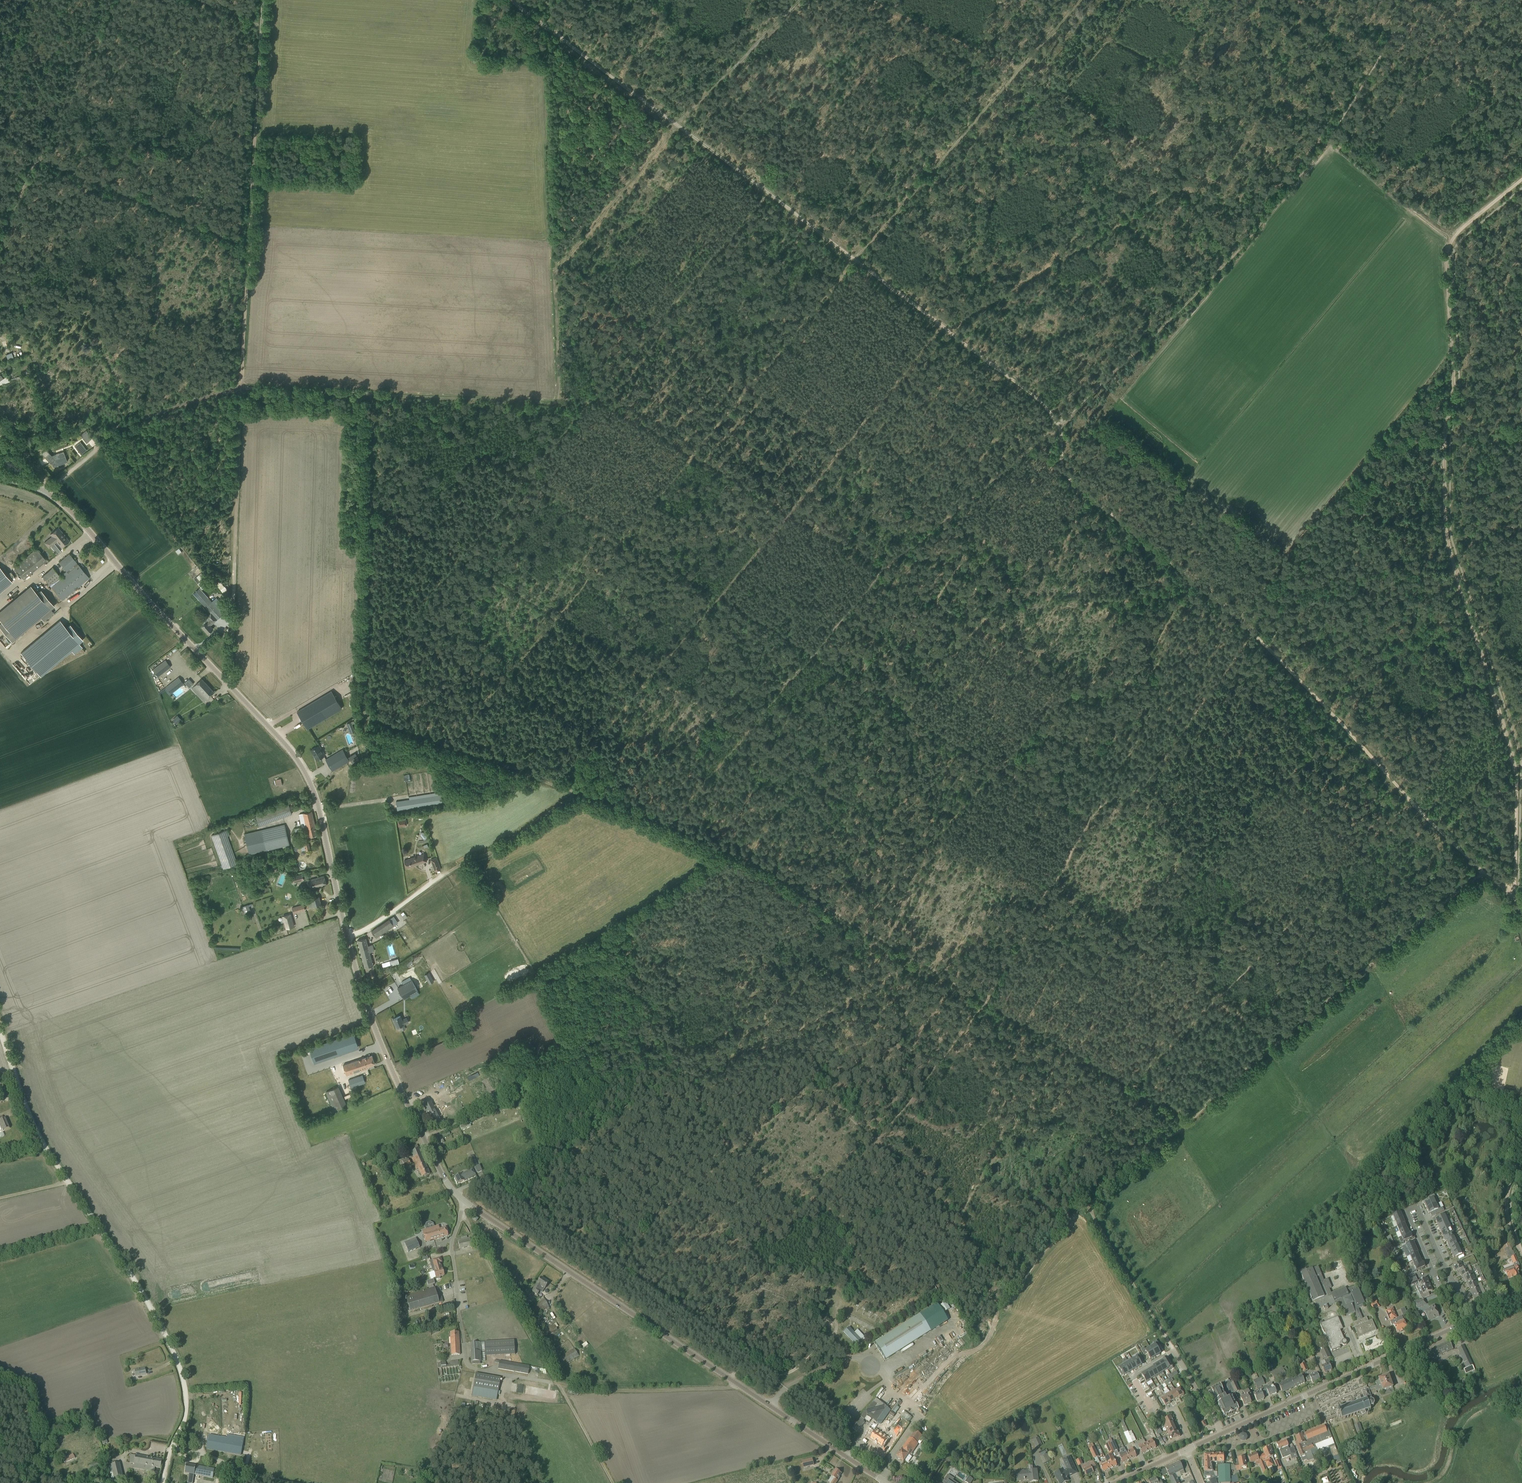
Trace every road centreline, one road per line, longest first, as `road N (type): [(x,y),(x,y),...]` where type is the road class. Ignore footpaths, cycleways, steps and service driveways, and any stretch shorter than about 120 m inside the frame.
road 1 (tertiary): [(460,1197),(440,1173),(370,1016),(304,771),(73,513),(38,488),(0,476)]
road 2 (track): [(1521,184),(1449,248),(1454,400),(1445,516),(1515,754),(1515,897)]
road 3 (tertiary): [(886,1482),(460,1197)]
road 4 (track): [(557,618),(455,749),(656,815),(771,874)]
road 5 (track): [(1027,450),(991,477),(904,376),(841,452),(749,390),(693,457)]
road 6 (unclassified): [(172,1447),(186,1392),(171,1345),(38,1130),(0,1032)]
road 7 (track): [(827,910),(1163,1101),(1188,1124)]
road 8 (track): [(690,1083),(730,1056),(793,1034),(828,1095),(909,1173),(969,1258),(986,1262)]
road 9 (track): [(874,1140),(986,1002),(1091,823)]
road 10 (track): [(260,29),(240,387)]
road 11 (track): [(1089,1209),(1352,979)]
road 12 (track): [(1482,869),(1252,633)]
road 13 (track): [(868,687),(938,588),(985,542),(993,515),(1061,438)]
road 14 (track): [(369,504),(364,668),(460,557)]
road 15 (track): [(868,687),(809,773),(837,797),(771,874),(827,910)]
road 16 (track): [(1316,159),(1109,43),(1059,94)]
road 17 (track): [(240,387),(233,689)]
road 18 (track): [(1352,979),(1121,797)]
road 19 (track): [(1451,433),(1411,444),(1336,524),(1301,581),(1250,601),(1237,617)]
road 20 (track): [(769,195),(538,20)]
road 21 (track): [(945,328),(1177,194)]
road 22 (track): [(827,910),(756,946),(664,1012),(696,1078)]
road 23 (track): [(868,687),(1091,823)]
road 24 (unclassified): [(555,1381),(473,1369),(464,1359),(451,1244),(460,1197)]
road 25 (track): [(1023,62),(855,260)]
road 26 (residential): [(1193,1448),(1176,1409),(1155,1415),(1131,1376),(1173,1351),(1223,1434)]
road 27 (track): [(1057,422),(1236,248)]
road 28 (track): [(41,490),(134,420),(240,387)]
road 29 (track): [(690,1083),(485,1179)]
road 30 (track): [(693,457),(884,570)]
road 31 (track): [(1237,617),(1066,477)]
road 32 (track): [(769,195),(945,328)]
road 33 (track): [(527,479),(460,557),(557,618)]
road 34 (track): [(1070,1048),(954,1229)]
road 35 (track): [(371,395),(369,504),(460,557)]
road 36 (track): [(1121,797),(1140,789),(1252,633)]
road 37 (track): [(555,1381),(462,1212)]
road 38 (track): [(1205,0),(1393,35)]
road 39 (track): [(557,618),(717,717)]
road 40 (track): [(555,1381),(616,1389),(742,1387)]
road 41 (track): [(884,570),(1027,450)]
road 42 (track): [(556,267),(677,125)]
road 43 (tertiary): [(1311,1393),(1476,1318)]
road 44 (track): [(653,329),(769,195)]
road 45 (track): [(35,158),(106,0)]
road 46 (track): [(1352,979),(1482,869)]
road 47 (track): [(393,396),(558,403)]
road 48 (track): [(1089,1209),(1173,1351)]
road 49 (track): [(1329,144),(1396,31),(1404,0)]
road 50 (track): [(790,12),(677,125)]
road 51 (track): [(240,387),(272,395),(393,396)]
road 52 (track): [(1057,422),(1040,399),(945,328)]
road 53 (track): [(793,1034),(914,958)]
road 54 (residential): [(1445,1270),(1412,1208),(1409,1219),(1433,1273)]
road 55 (track): [(558,403),(556,267)]
road 56 (track): [(1059,94),(1023,62),(1079,0)]
road 57 (unclassified): [(297,1482),(172,1447)]
road 58 (track): [(884,570),(814,651),(827,665)]
road 59 (track): [(717,717),(827,665)]
road 60 (track): [(594,399),(693,457)]

